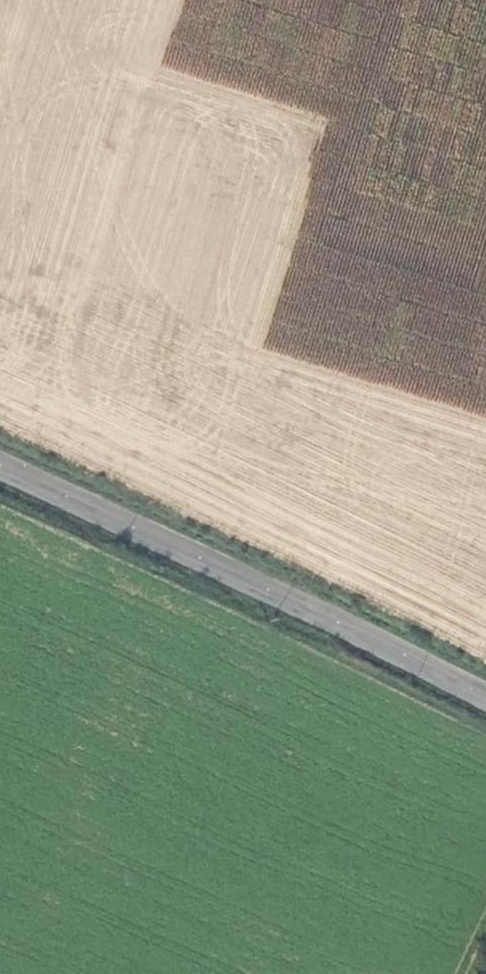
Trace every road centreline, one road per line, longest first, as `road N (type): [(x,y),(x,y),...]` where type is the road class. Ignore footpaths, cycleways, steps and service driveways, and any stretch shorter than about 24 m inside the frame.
road 1 (tertiary): [(0,466),(485,697)]

